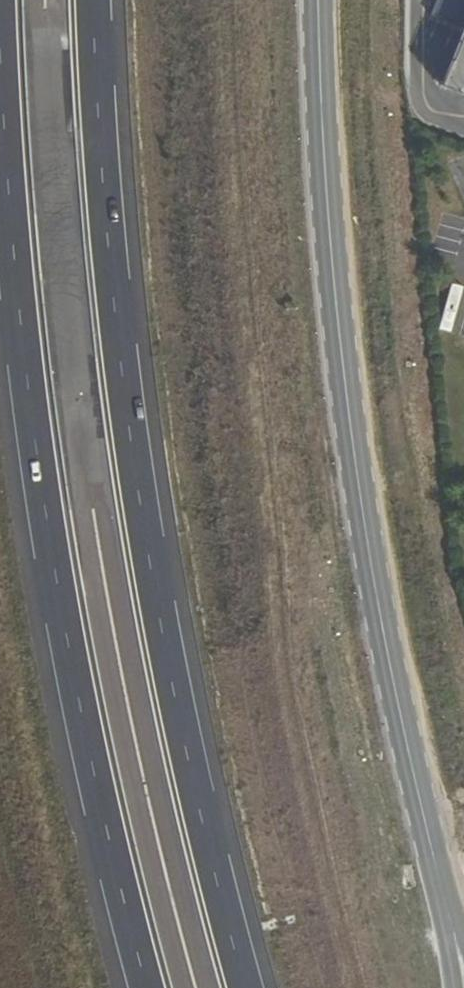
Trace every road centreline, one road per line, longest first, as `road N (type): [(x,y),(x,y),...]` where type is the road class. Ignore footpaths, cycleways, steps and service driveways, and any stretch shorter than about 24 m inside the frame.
road 1 (trunk): [(254,987),(212,835),(133,441),(93,0)]
road 2 (secondary): [(463,956),(399,731),(363,535),(316,0)]
road 3 (trunk): [(0,34),(39,457),(117,868),(149,987)]

